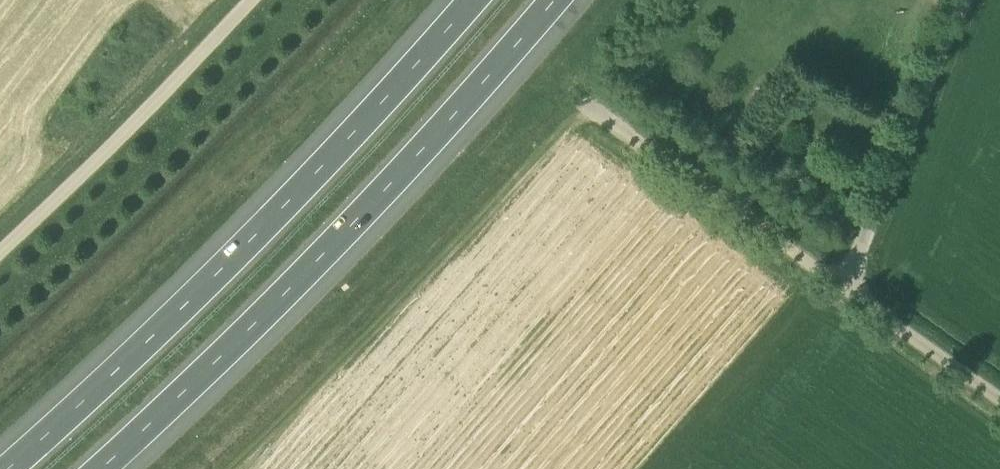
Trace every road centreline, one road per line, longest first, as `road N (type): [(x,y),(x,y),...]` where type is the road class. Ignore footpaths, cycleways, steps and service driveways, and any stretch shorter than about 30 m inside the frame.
road 1 (motorway): [(467,0),(331,158),(5,468)]
road 2 (motorway): [(97,468),(367,209),(551,0)]
road 3 (unclassified): [(0,254),(252,0)]
road 4 (unclassified): [(847,284),(964,0)]
road 5 (unclassified): [(847,284),(602,112)]
road 6 (unclassified): [(999,394),(847,284)]

